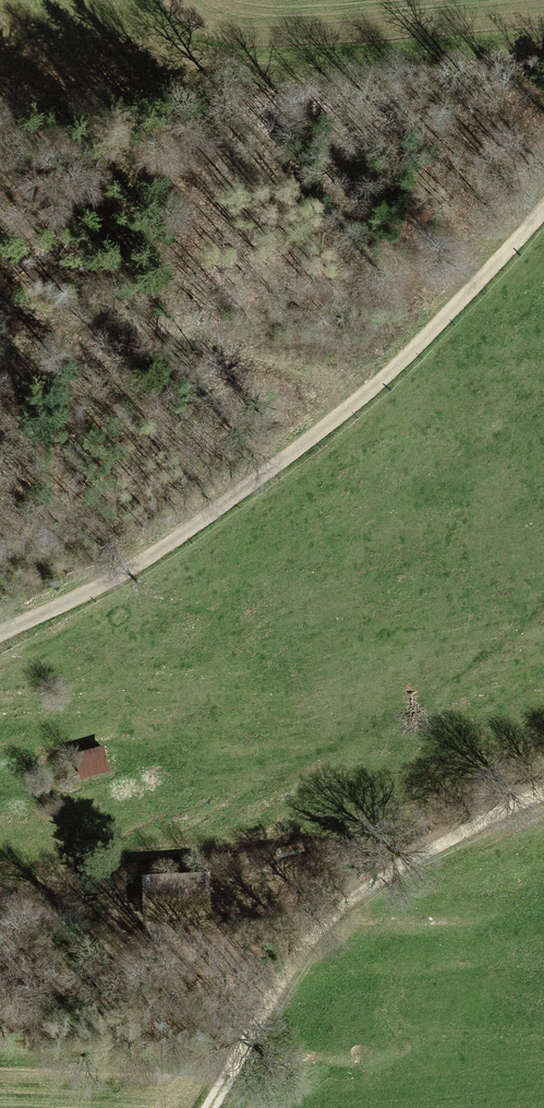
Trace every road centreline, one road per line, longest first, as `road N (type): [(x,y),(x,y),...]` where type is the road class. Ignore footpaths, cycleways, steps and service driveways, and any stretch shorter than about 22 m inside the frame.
road 1 (track): [(0,638),(141,567),(347,410),(543,215)]
road 2 (track): [(213,1107),(323,934),(367,884),(543,787)]
road 3 (track): [(159,0),(181,25),(225,47),(322,52),(543,40)]
road 4 (track): [(0,300),(259,349),(312,374),(347,410)]

